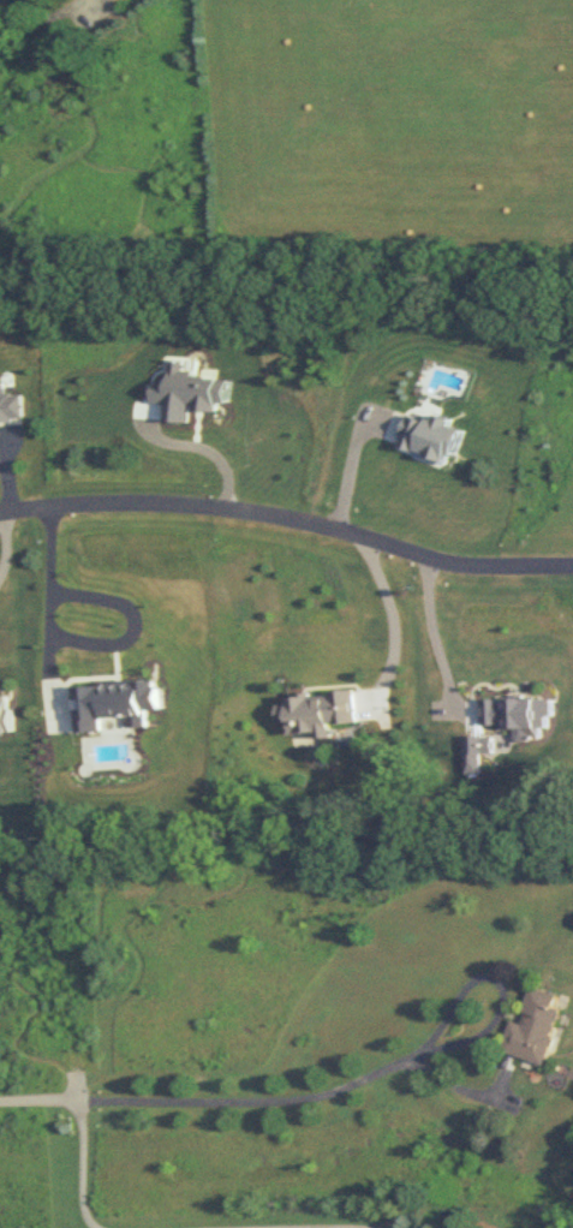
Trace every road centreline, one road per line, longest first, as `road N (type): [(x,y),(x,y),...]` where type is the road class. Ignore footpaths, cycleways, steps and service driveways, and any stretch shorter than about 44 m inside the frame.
road 1 (residential): [(572,563),(465,560),(292,515),(118,505),(0,516)]

